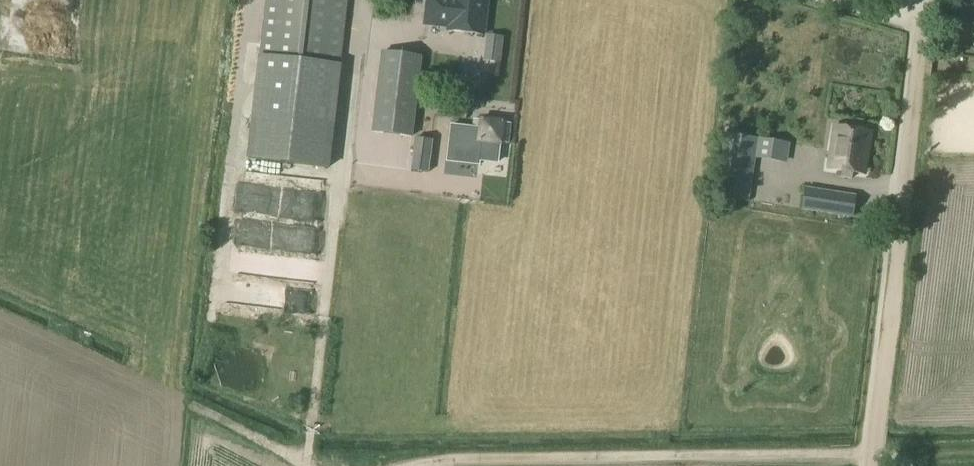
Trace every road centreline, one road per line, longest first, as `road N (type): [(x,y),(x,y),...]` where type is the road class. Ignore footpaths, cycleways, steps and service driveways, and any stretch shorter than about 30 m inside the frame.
road 1 (track): [(872,458),(921,0)]
road 2 (track): [(862,456),(443,458),(402,465)]
road 3 (track): [(314,465),(305,457),(330,194)]

